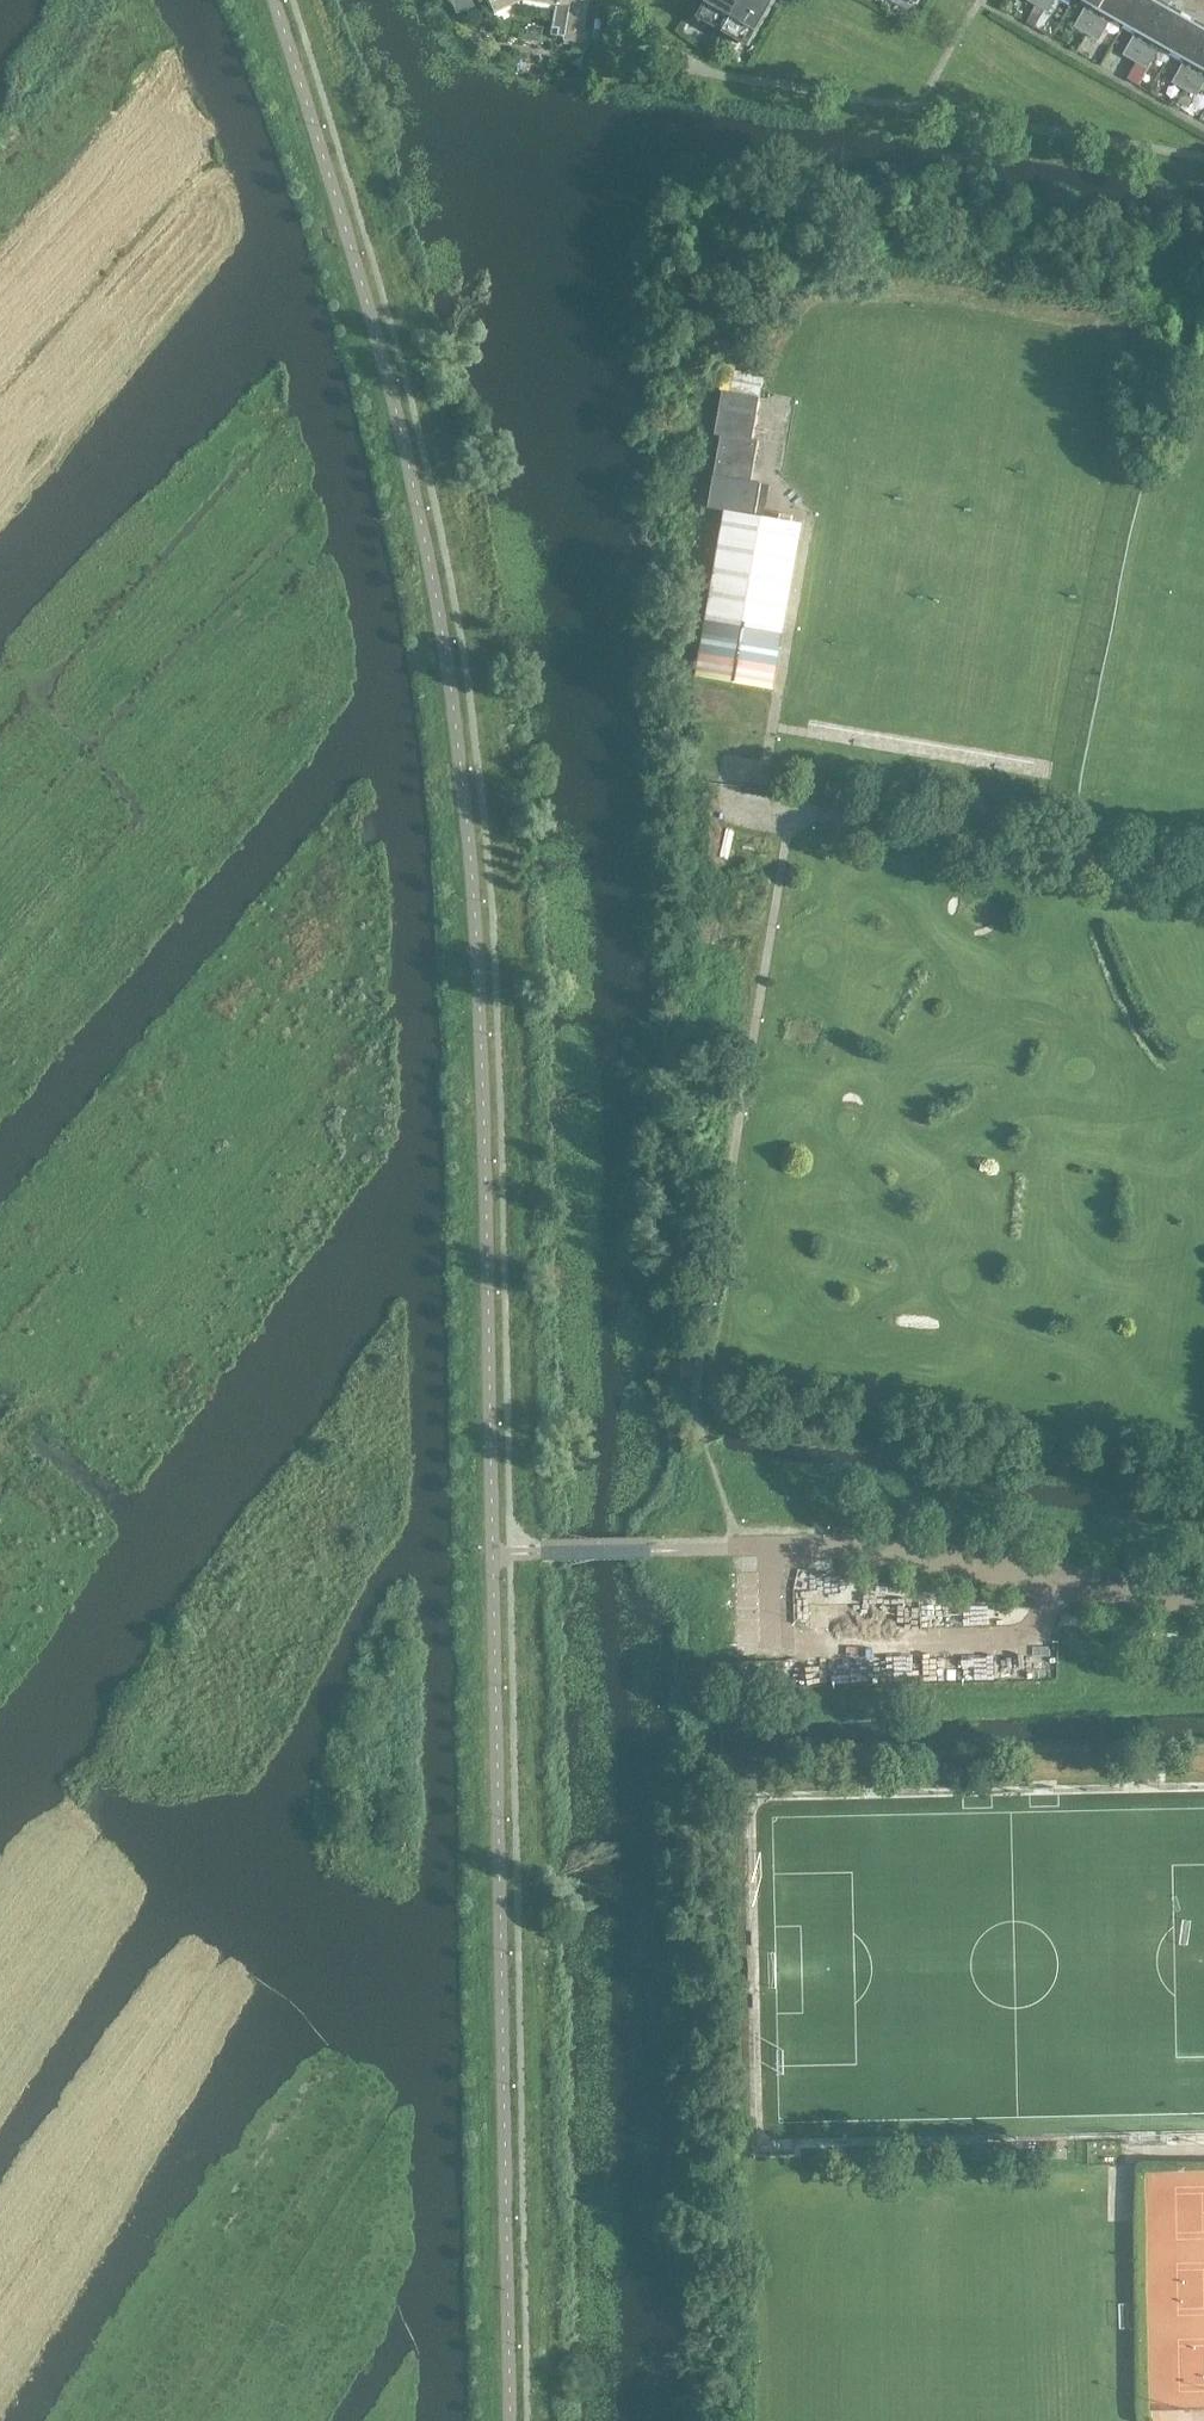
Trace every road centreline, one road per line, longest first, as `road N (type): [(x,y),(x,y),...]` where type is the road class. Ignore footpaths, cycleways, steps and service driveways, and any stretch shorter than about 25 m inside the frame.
road 1 (unclassified): [(786,1553),(821,1546),(1203,1605)]

